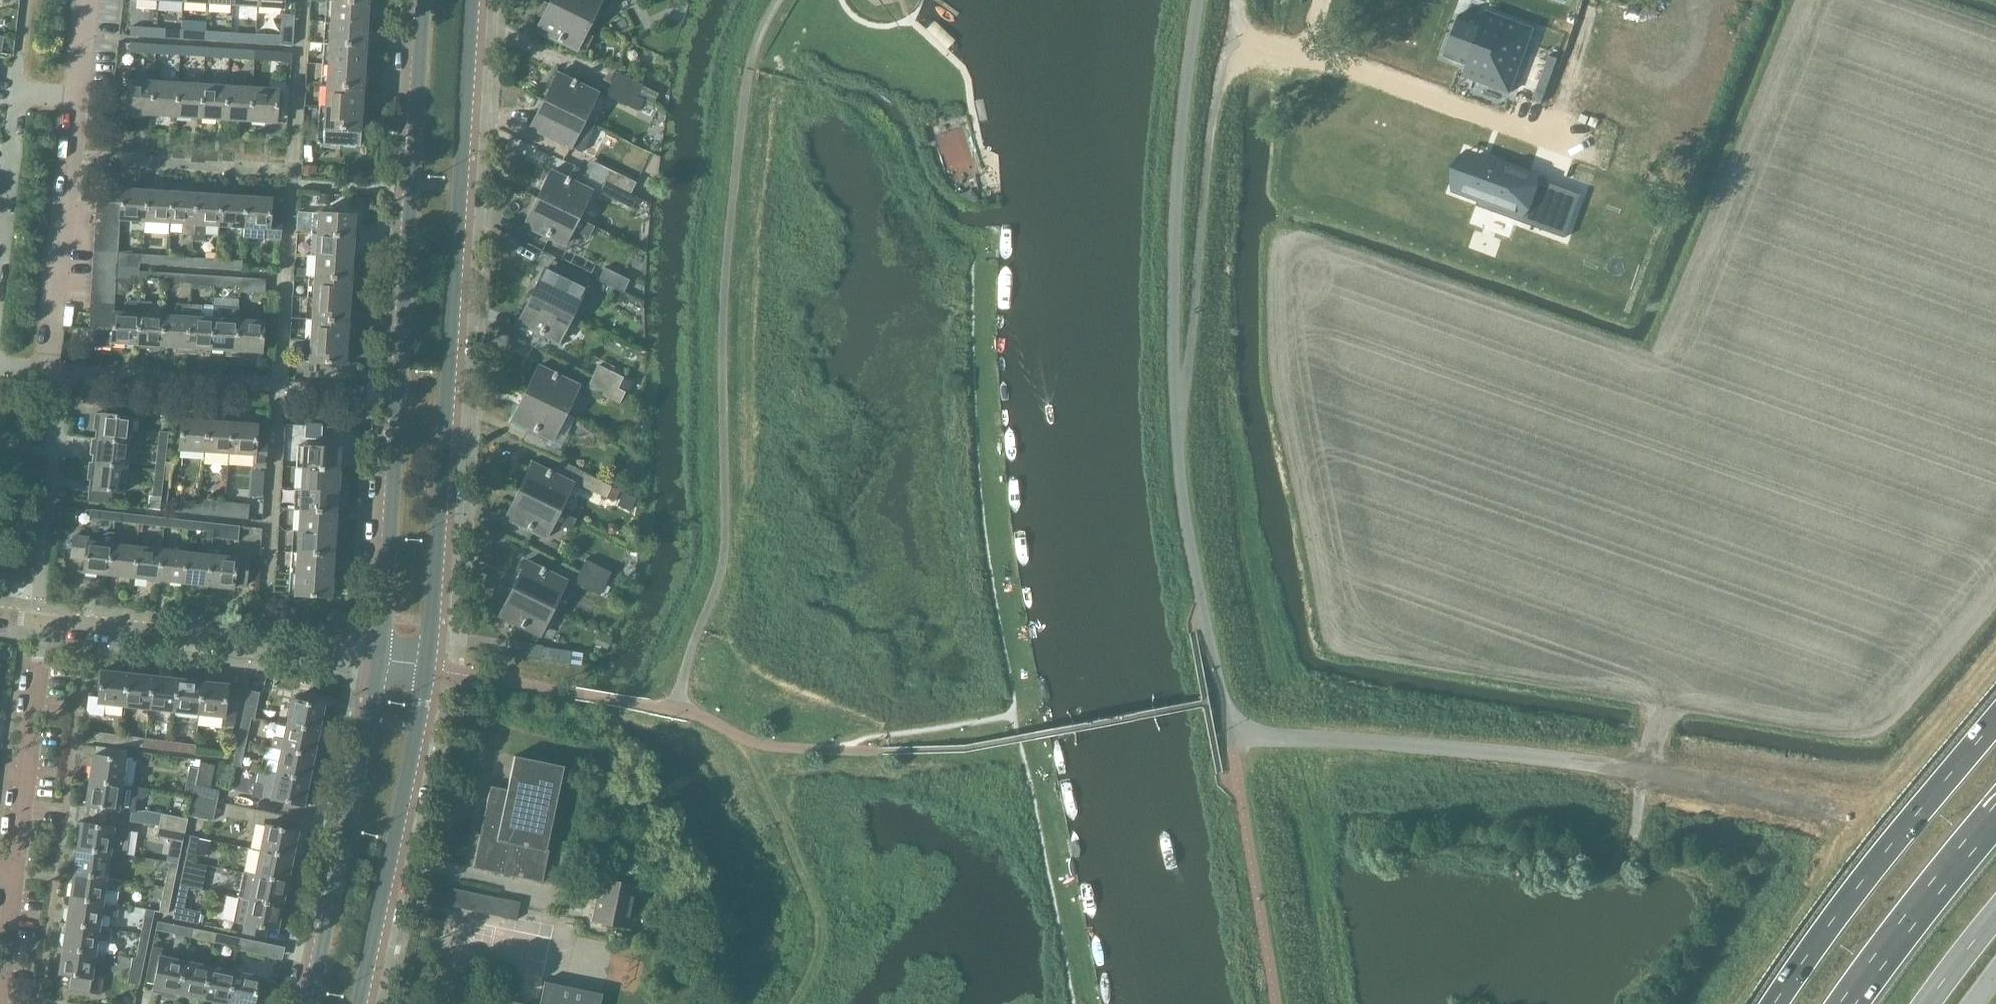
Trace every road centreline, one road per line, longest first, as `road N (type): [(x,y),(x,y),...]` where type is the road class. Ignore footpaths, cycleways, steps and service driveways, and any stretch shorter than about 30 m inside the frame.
road 1 (unclassified): [(1234,754),(1188,535),(1175,377),(1180,143),(1199,0)]
road 2 (tertiary): [(427,666),(472,0)]
road 3 (tertiary): [(422,0),(382,660)]
road 4 (track): [(833,752),(1015,714),(977,502),(970,262)]
road 5 (trunk): [(1995,720),(1774,1003)]
road 6 (tertiary): [(382,660),(310,1003)]
road 7 (tertiary): [(358,1003),(427,666)]
road 8 (residential): [(382,660),(42,621)]
road 9 (track): [(717,724),(796,853),(819,913),(819,951),(795,1003)]
road 10 (residential): [(14,860),(42,621)]
road 11 (trunk): [(1847,1003),(1995,814)]
road 12 (unclassified): [(45,368),(70,157)]
road 13 (residential): [(0,239),(15,100),(27,93),(78,96)]
road 14 (track): [(1073,1003),(1041,825)]
road 15 (residential): [(0,996),(14,860)]
road 16 (residential): [(52,487),(62,382),(45,368)]

